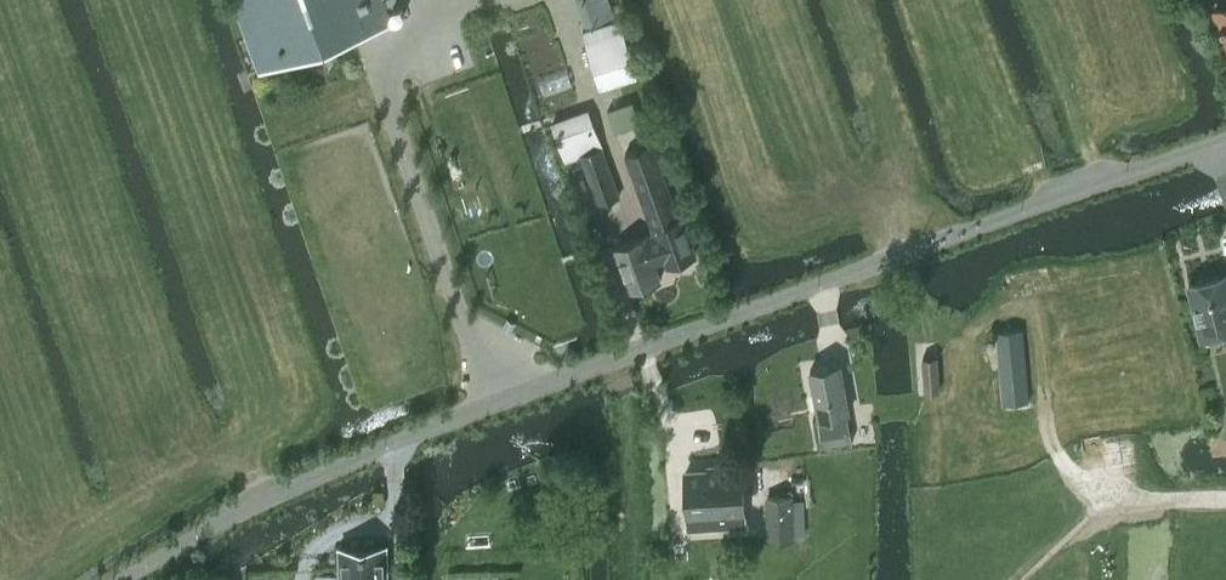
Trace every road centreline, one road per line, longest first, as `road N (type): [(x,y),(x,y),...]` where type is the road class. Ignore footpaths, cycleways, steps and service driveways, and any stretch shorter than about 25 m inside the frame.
road 1 (unclassified): [(128,579),(248,507),(385,445),(1225,136)]

